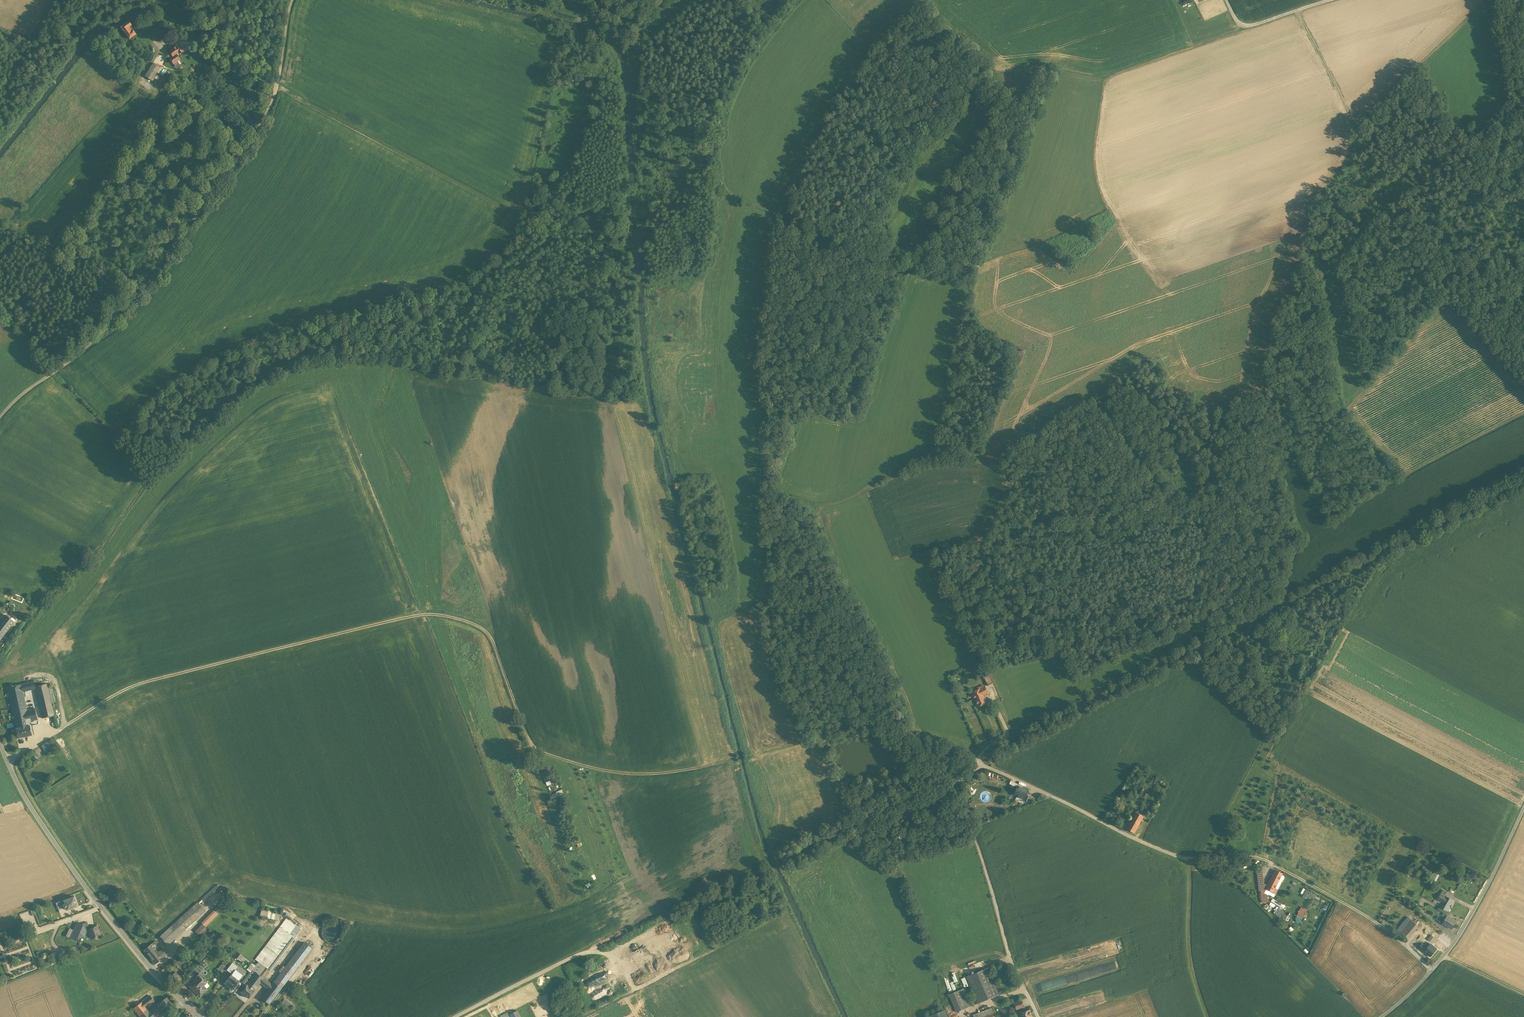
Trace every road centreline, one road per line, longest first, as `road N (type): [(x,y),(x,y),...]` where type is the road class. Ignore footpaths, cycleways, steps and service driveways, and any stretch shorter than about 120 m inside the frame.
road 1 (track): [(1263,440),(1264,466),(1228,500),(1114,544),(1073,532),(986,459),(931,458),(842,500),(814,505),(777,489),(795,431),(770,401),(766,349),(784,206),(851,83),(932,0)]
road 2 (track): [(59,728),(141,683),(428,614),(489,634),(533,748),(596,768),(696,768),(868,723),(976,761)]
road 3 (track): [(1523,479),(976,761)]
road 4 (unclassified): [(0,417),(121,314),(244,151),(277,91),(293,0)]
road 5 (track): [(1485,0),(1354,128),(1353,157),(1316,211),(1312,269),(1282,309),(1263,406)]
road 6 (tertiary): [(202,1016),(102,907),(8,762)]
road 7 (track): [(1523,414),(1390,481),(1307,461),(1263,440)]
road 8 (unclassified): [(1381,1016),(1456,941),(1523,807)]
road 9 (track): [(918,736),(911,703),(814,505)]
road 10 (track): [(1328,0),(1107,74)]
road 11 (track): [(1208,1016),(1196,979),(1186,860)]
road 12 (track): [(1114,544),(1183,579),(1240,625)]
road 13 (track): [(1299,10),(1354,128)]
road 14 (track): [(1432,969),(1385,926),(1332,897)]

